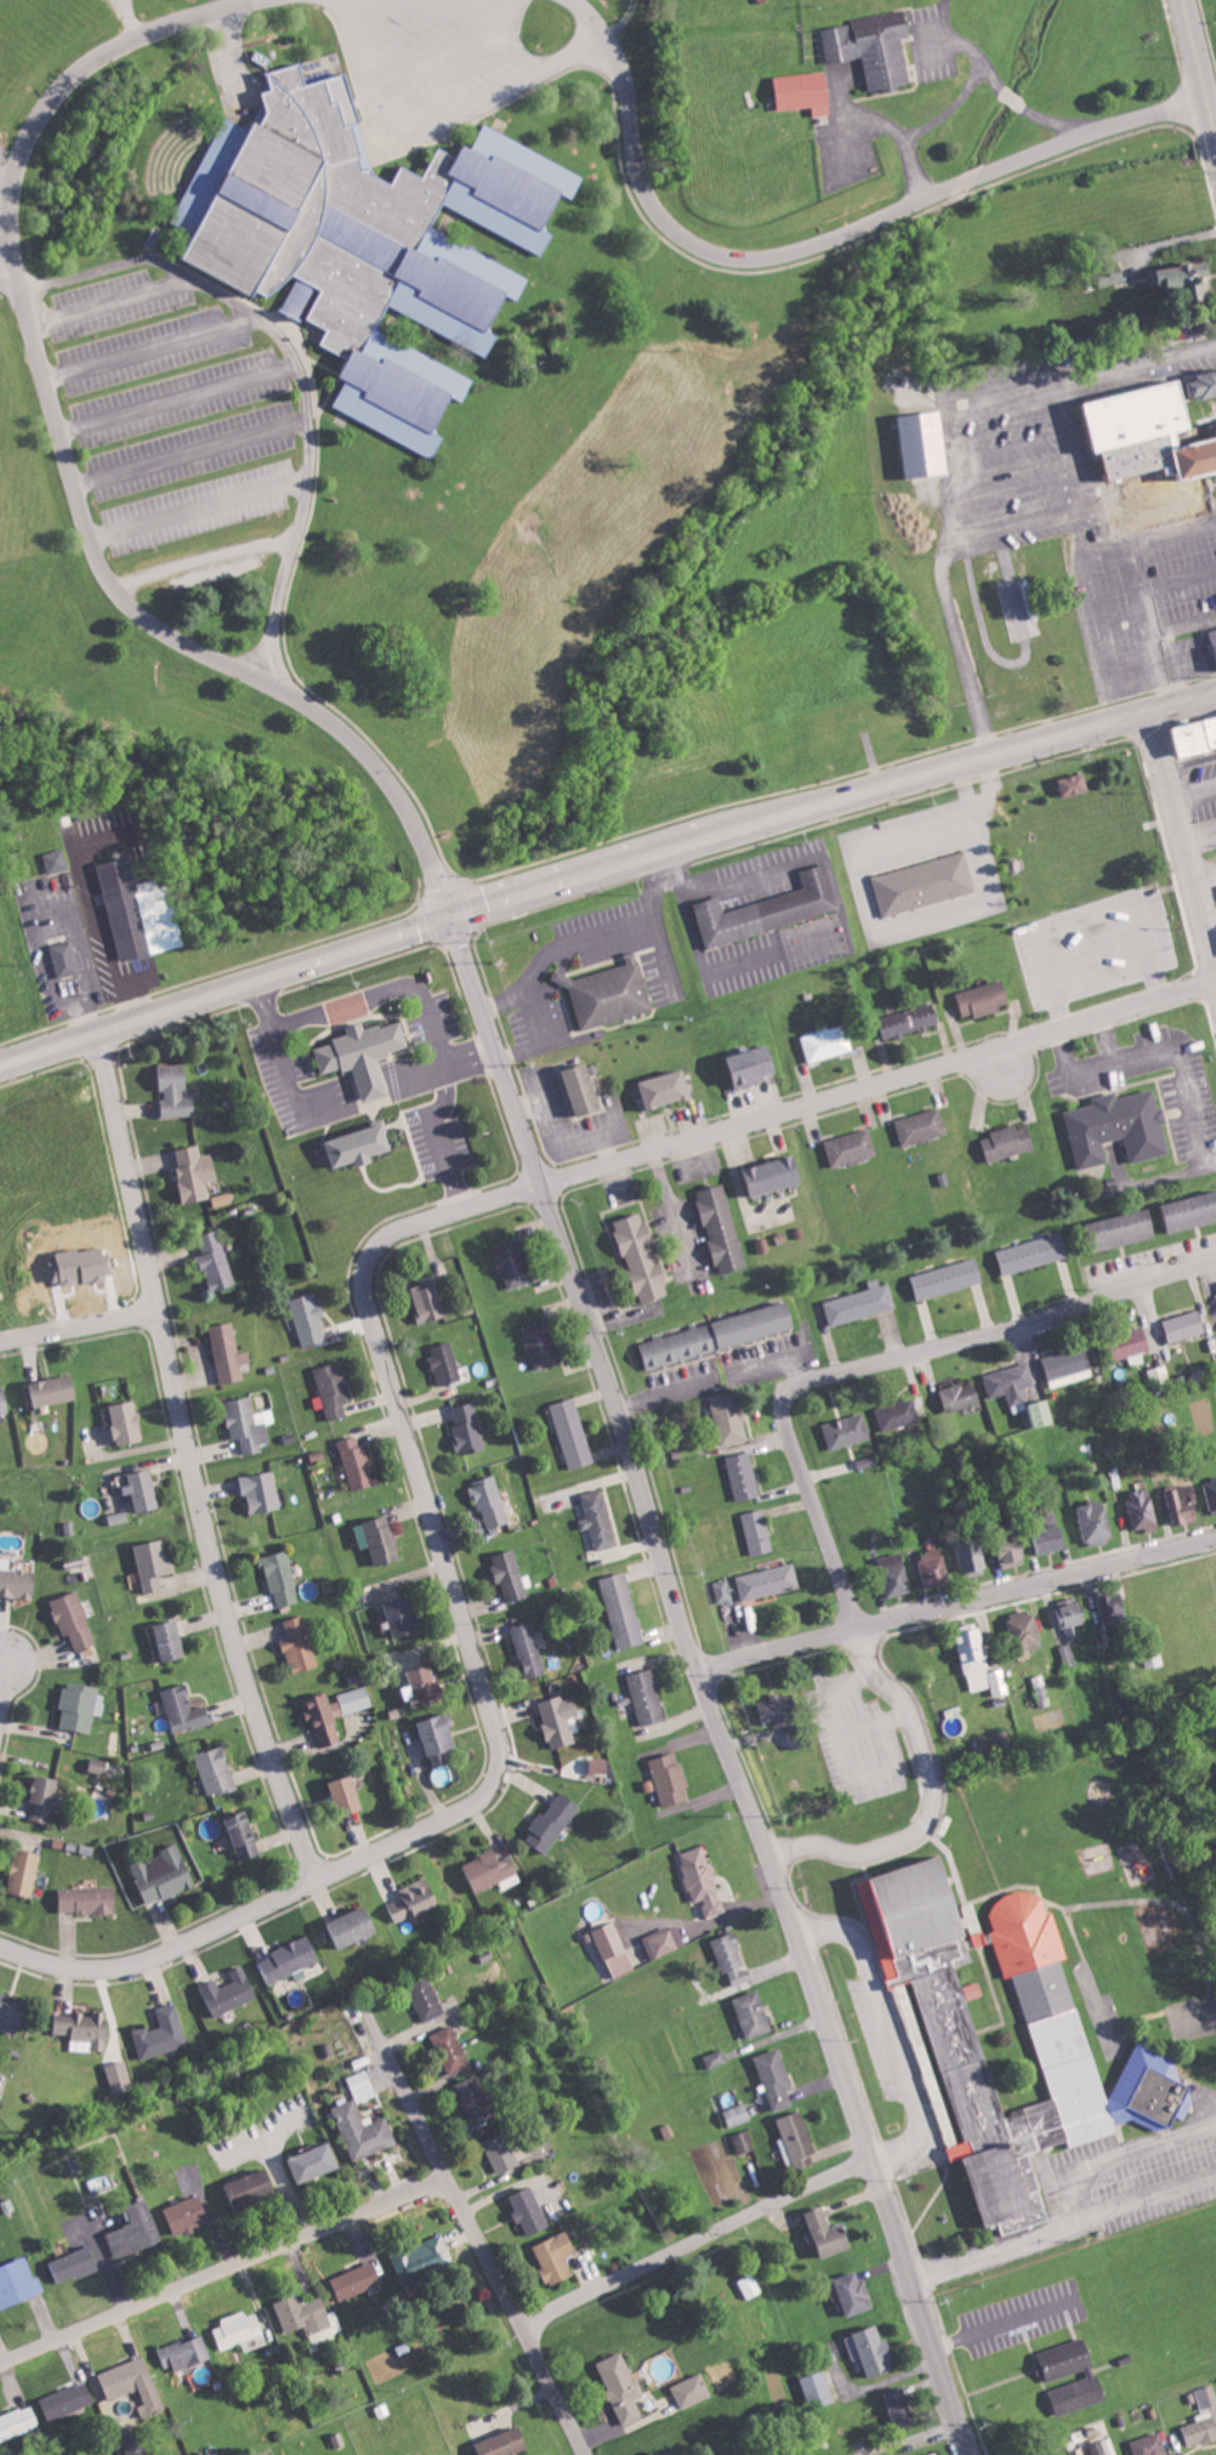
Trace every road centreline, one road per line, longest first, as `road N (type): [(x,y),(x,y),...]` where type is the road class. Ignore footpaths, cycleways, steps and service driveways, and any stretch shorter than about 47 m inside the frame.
road 1 (residential): [(974,2454),(769,1856),(686,1642),(451,917)]
road 2 (residential): [(541,1182),(398,1228),(369,1256),(362,1284),(499,1740),(491,1784),(471,1805),(150,1959),(67,1967),(0,1946)]
road 3 (primary): [(1215,693),(657,852),(0,1063)]
road 4 (residential): [(98,1030),(214,1572),(316,1879)]
road 5 (residential): [(451,917),(404,808),(337,726),(188,647),(110,586),(16,275),(0,274)]
road 6 (residential): [(1206,100),(1083,135),(799,250),(735,257),(681,235),(646,195),(614,53),(574,0)]
road 7 (residential): [(541,1182),(1215,980)]
road 8 (residential): [(697,1669),(1215,1540)]
road 9 (residential): [(0,2366),(450,2180)]
road 10 (residential): [(385,2048),(587,2454)]
road 11 (residential): [(790,1387),(995,1332),(1215,1260)]
road 12 (residential): [(252,0),(131,38),(63,83),(16,161),(8,212),(16,275)]
road 13 (residential): [(523,2326),(871,2158)]
road 14 (residential): [(1215,974),(1152,710)]
road 15 (residential): [(858,1629),(784,1417),(790,1387)]
road 16 (residential): [(157,1309),(0,1341)]
road 17 (primary): [(1215,141),(1184,0)]

